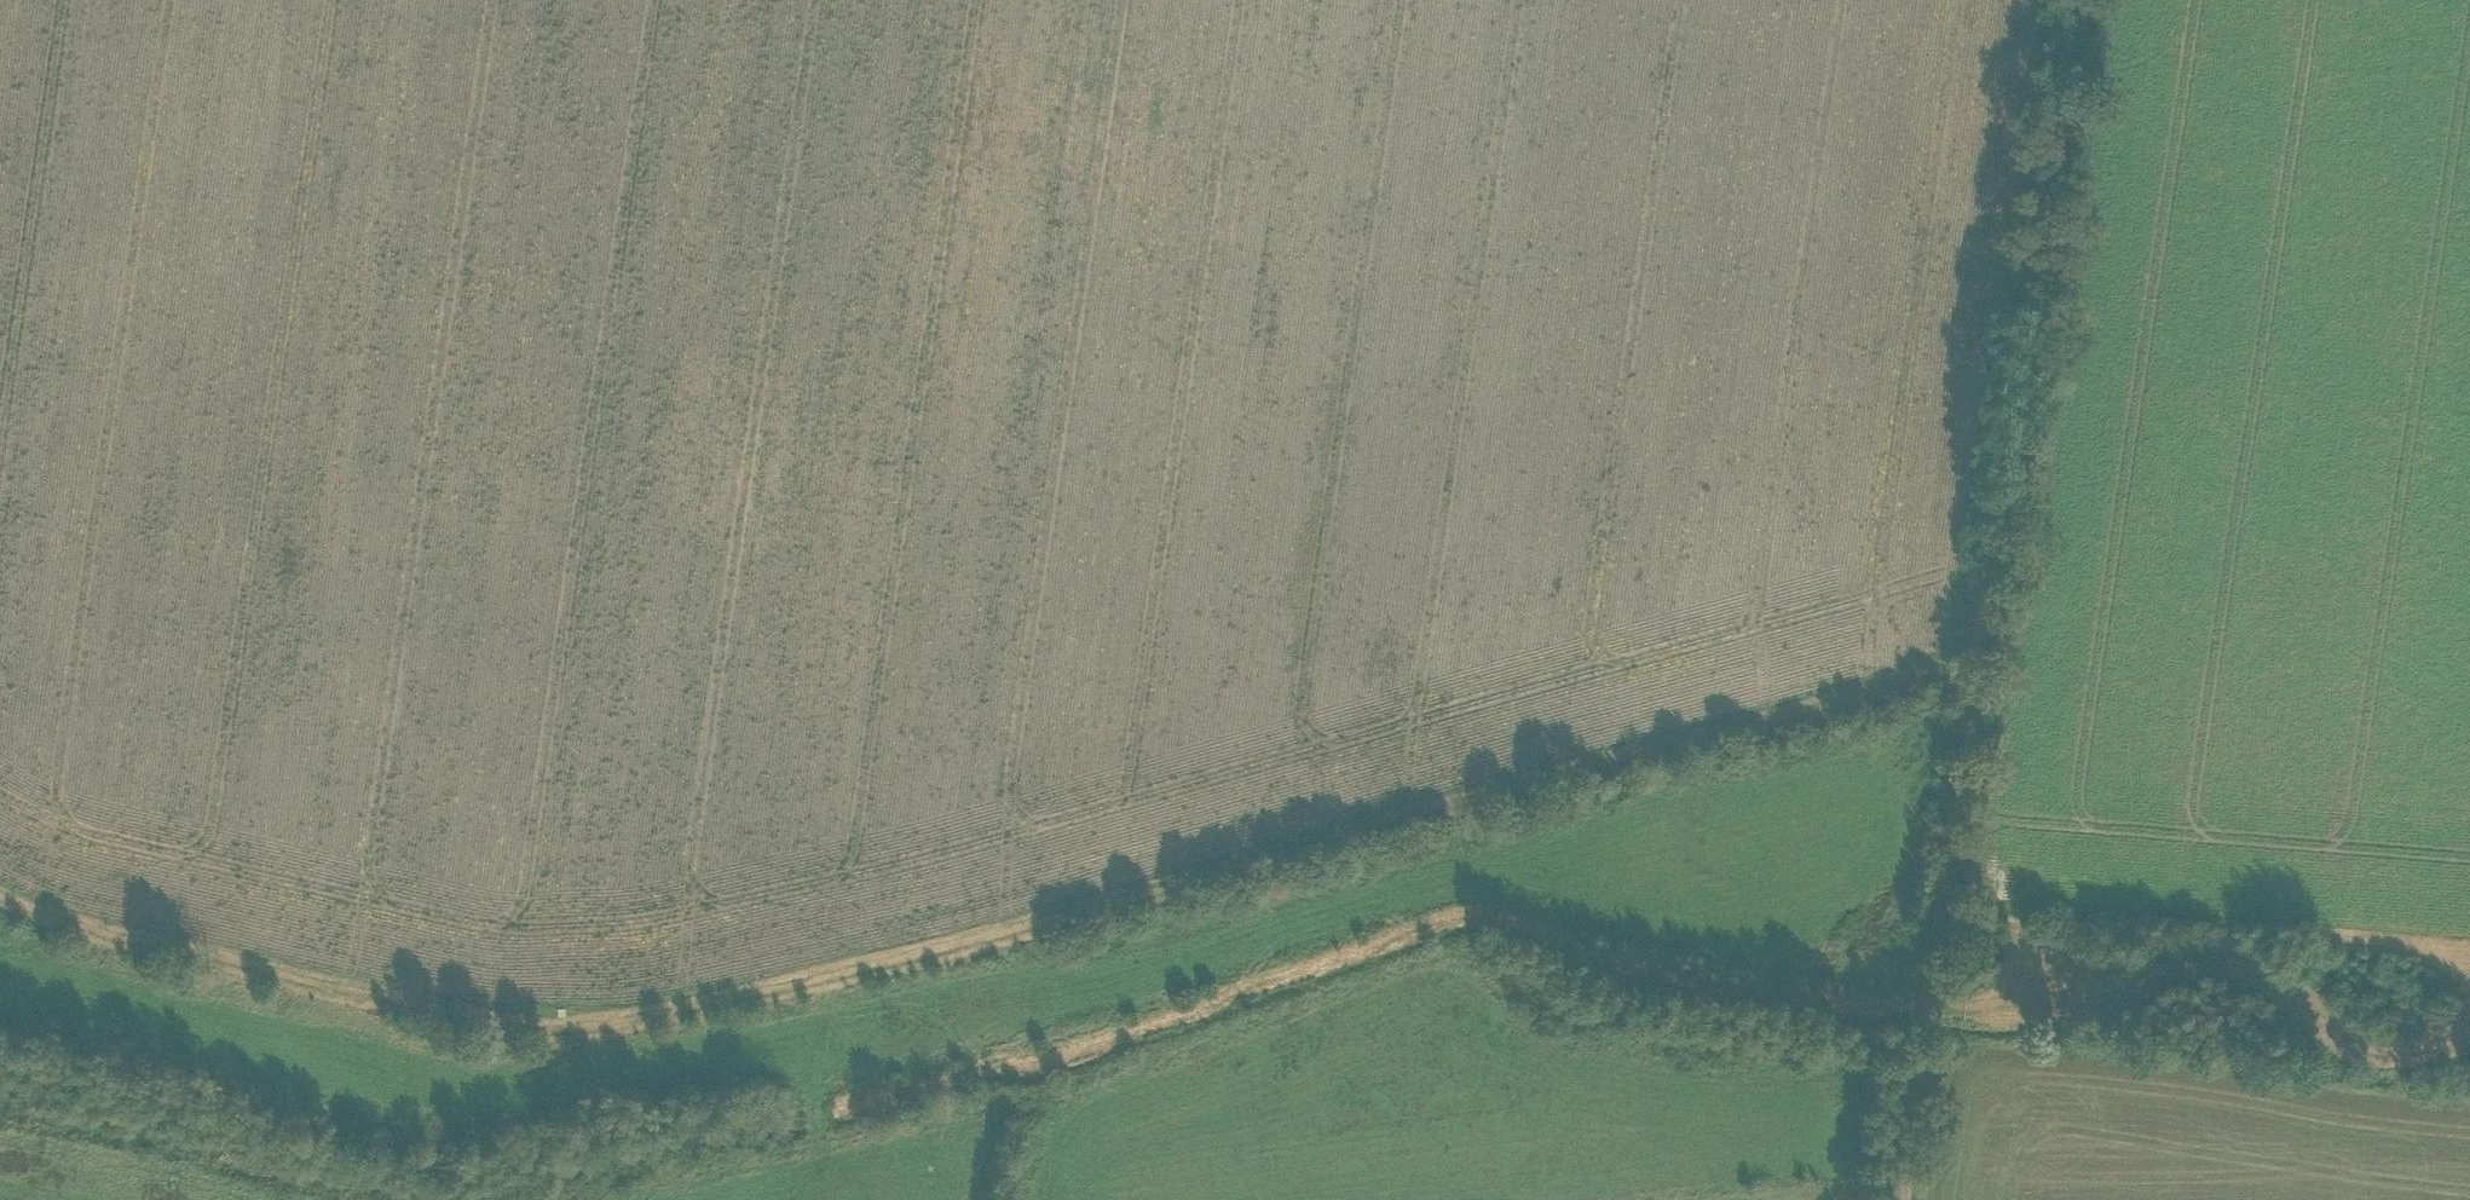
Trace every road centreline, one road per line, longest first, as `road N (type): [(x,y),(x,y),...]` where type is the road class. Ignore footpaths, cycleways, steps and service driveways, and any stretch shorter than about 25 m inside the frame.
road 1 (track): [(1982,658),(2082,0)]
road 2 (track): [(1899,1199),(1982,658)]

